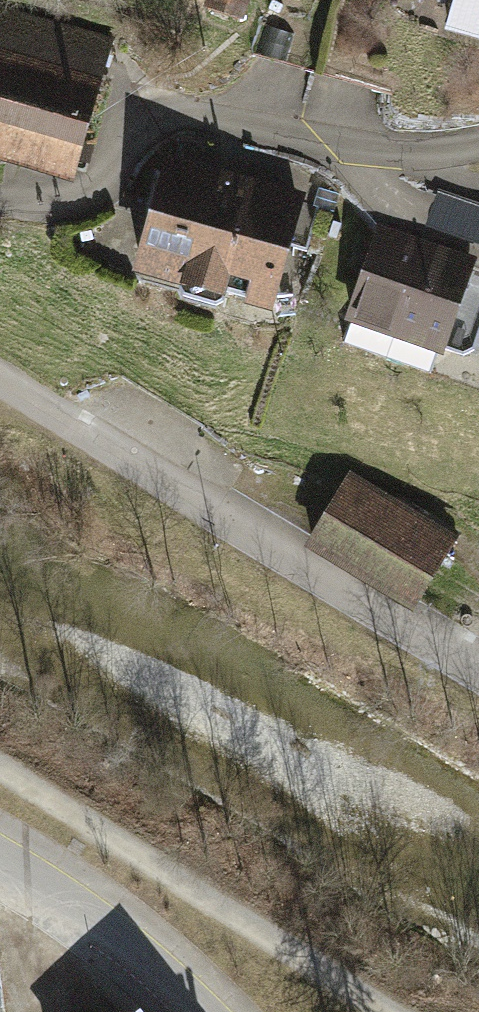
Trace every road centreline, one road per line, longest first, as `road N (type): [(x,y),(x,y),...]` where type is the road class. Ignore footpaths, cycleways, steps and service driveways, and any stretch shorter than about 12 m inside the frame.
road 1 (residential): [(478,671),(0,380)]
road 2 (residential): [(478,146),(336,145),(205,113),(150,118),(94,188),(35,210),(0,204)]
road 3 (track): [(392,1011),(0,779)]

